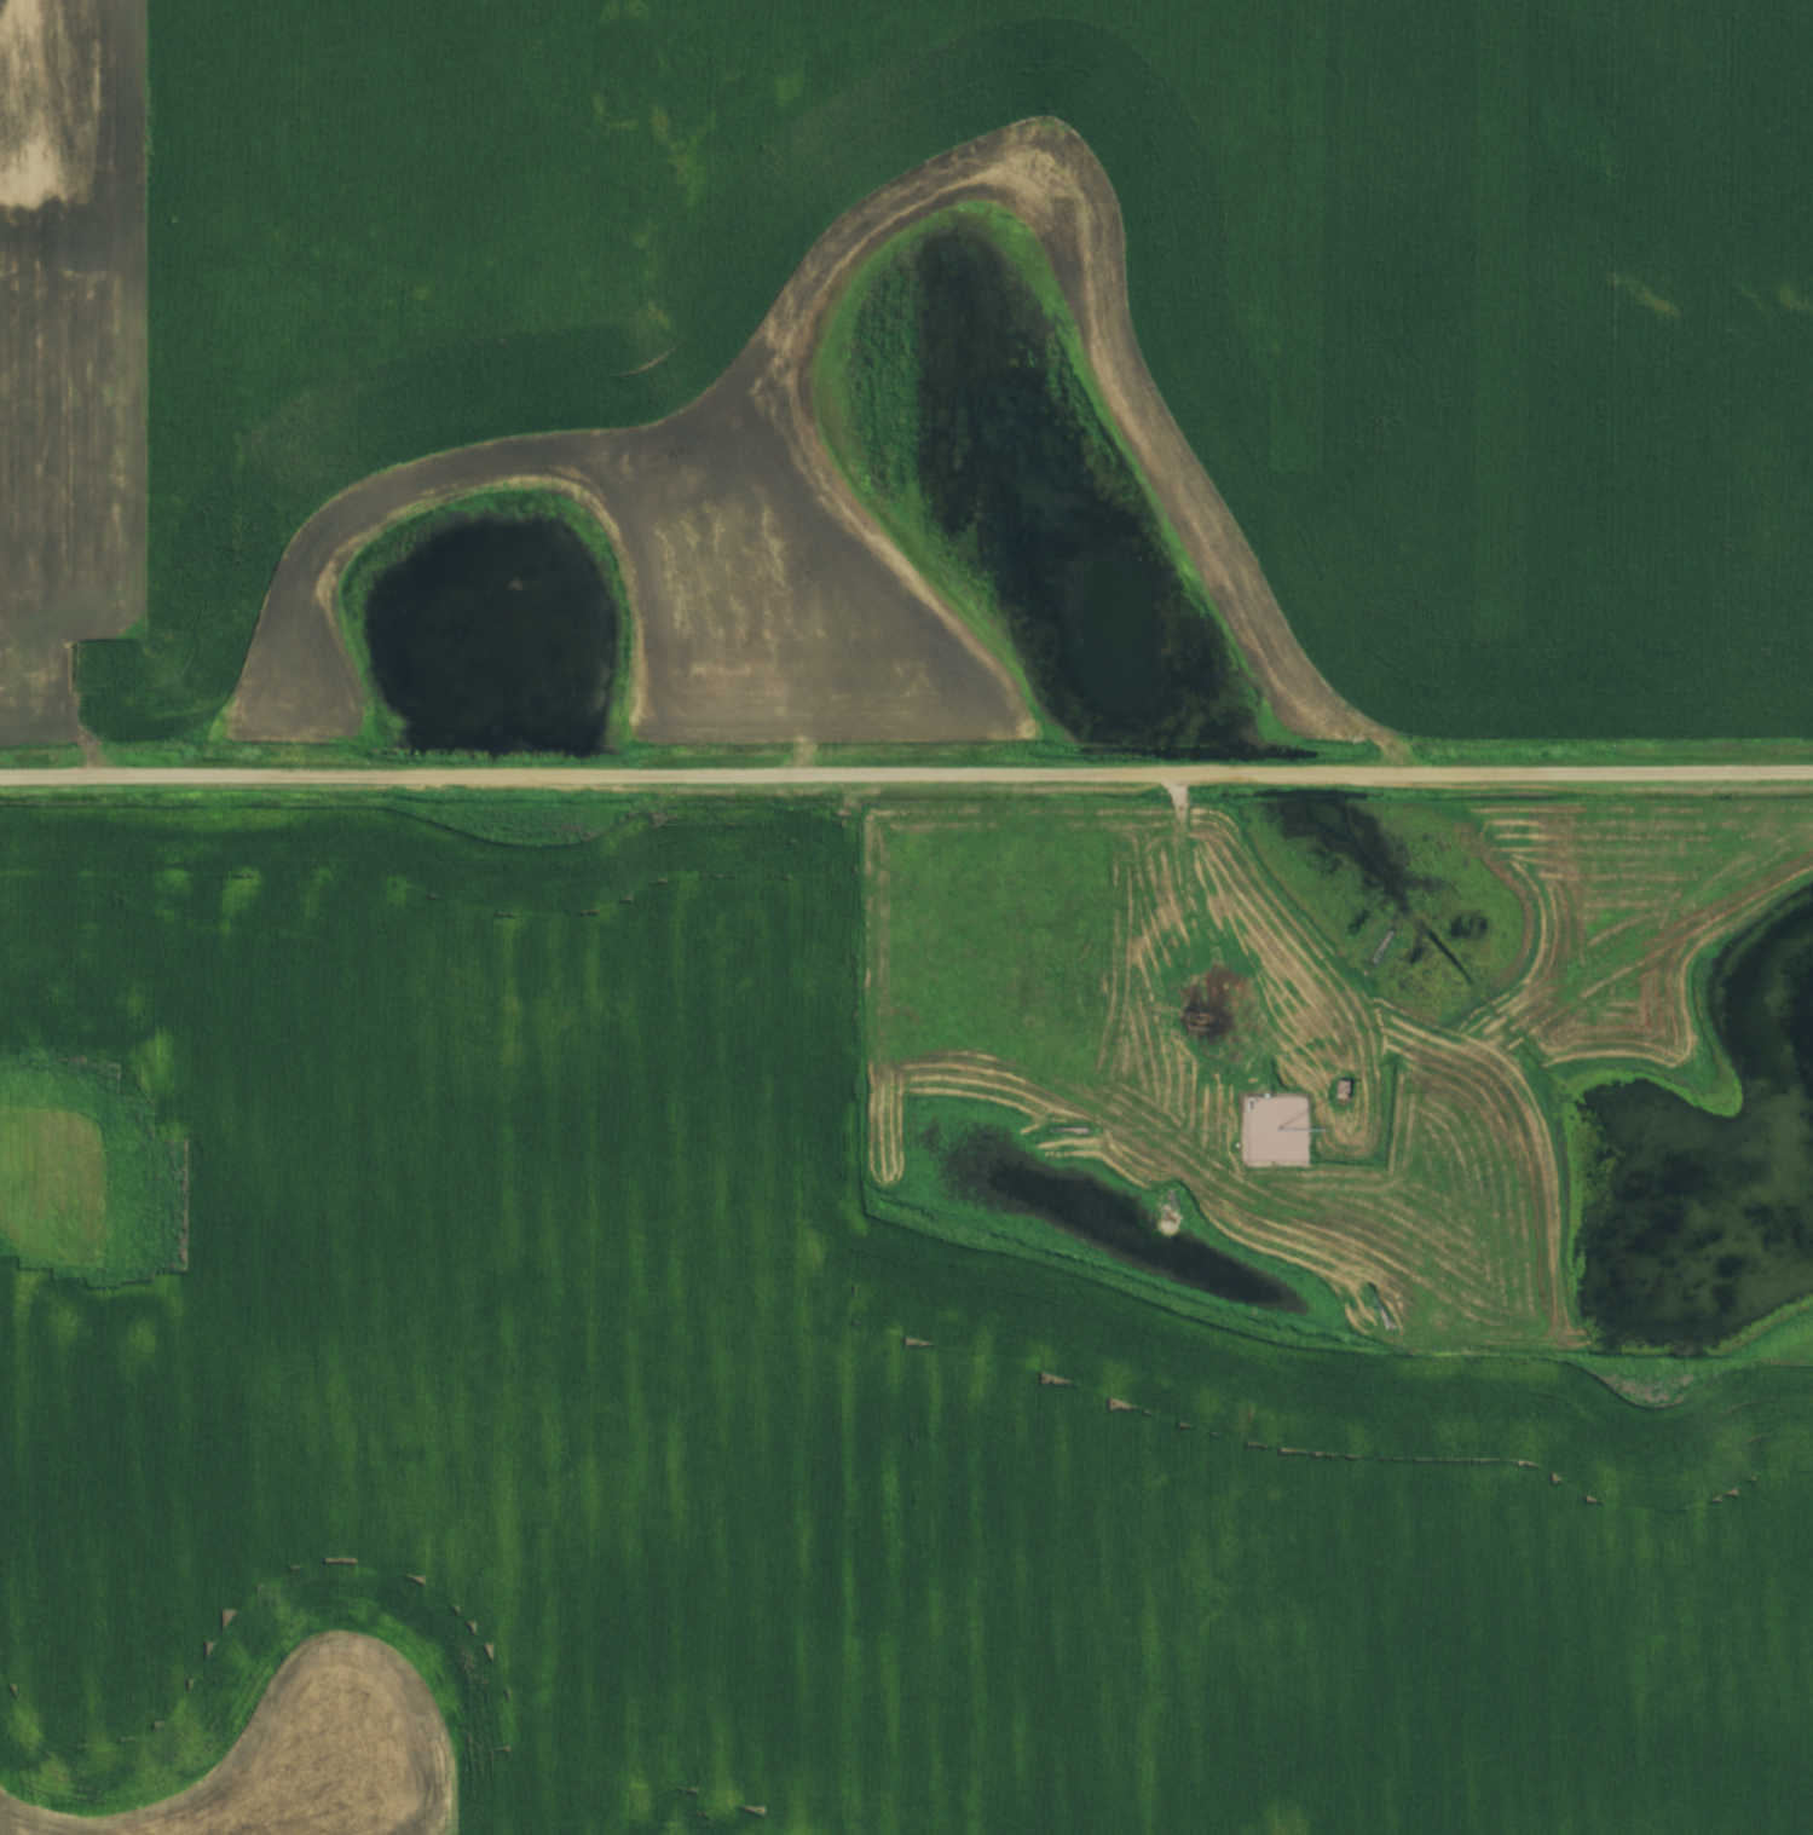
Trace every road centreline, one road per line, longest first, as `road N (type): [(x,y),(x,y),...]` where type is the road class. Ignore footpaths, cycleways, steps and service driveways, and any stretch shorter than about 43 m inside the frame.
road 1 (residential): [(1812,771),(0,772)]

